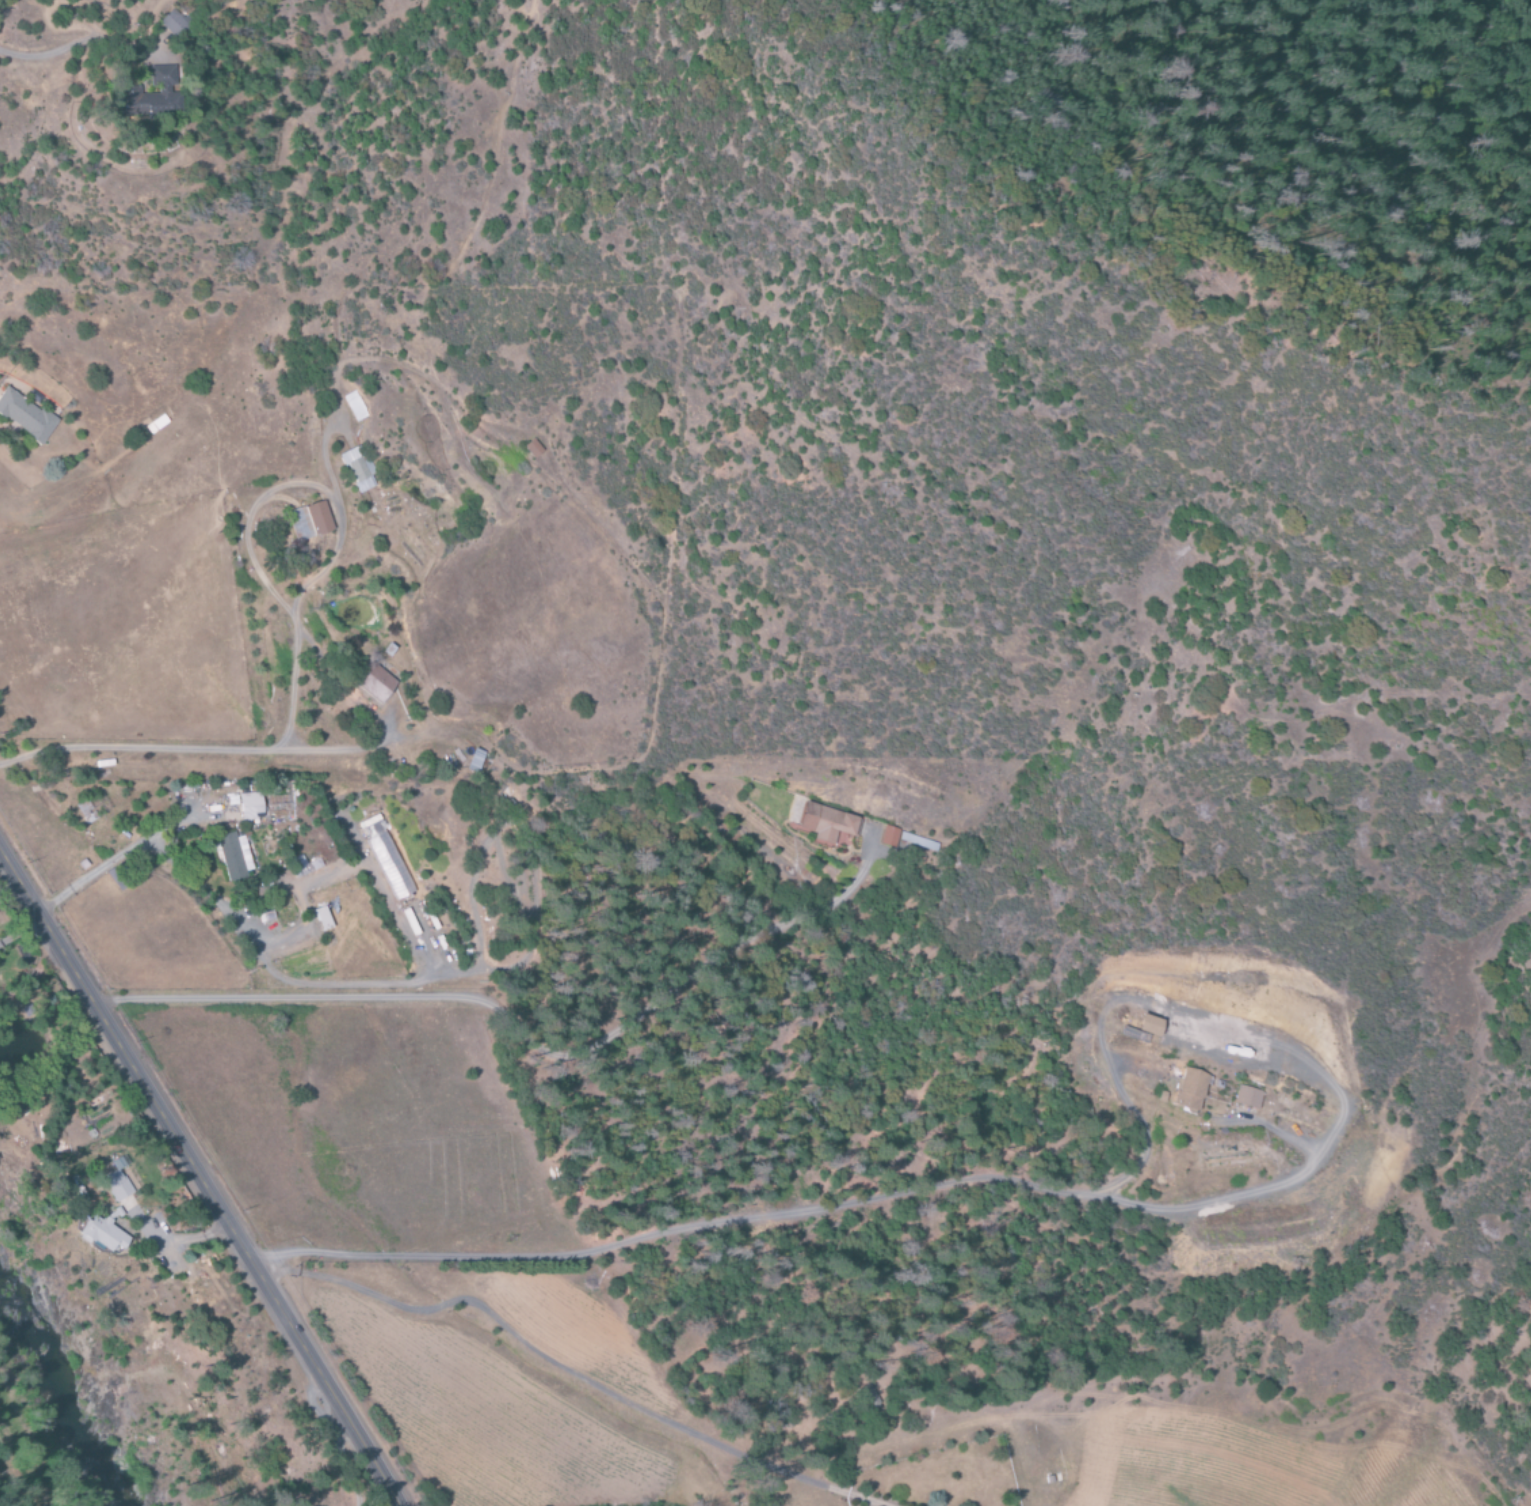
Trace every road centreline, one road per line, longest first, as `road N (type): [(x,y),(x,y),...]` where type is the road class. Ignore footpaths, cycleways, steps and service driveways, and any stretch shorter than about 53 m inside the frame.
road 1 (tertiary): [(0,848),(396,1505)]

